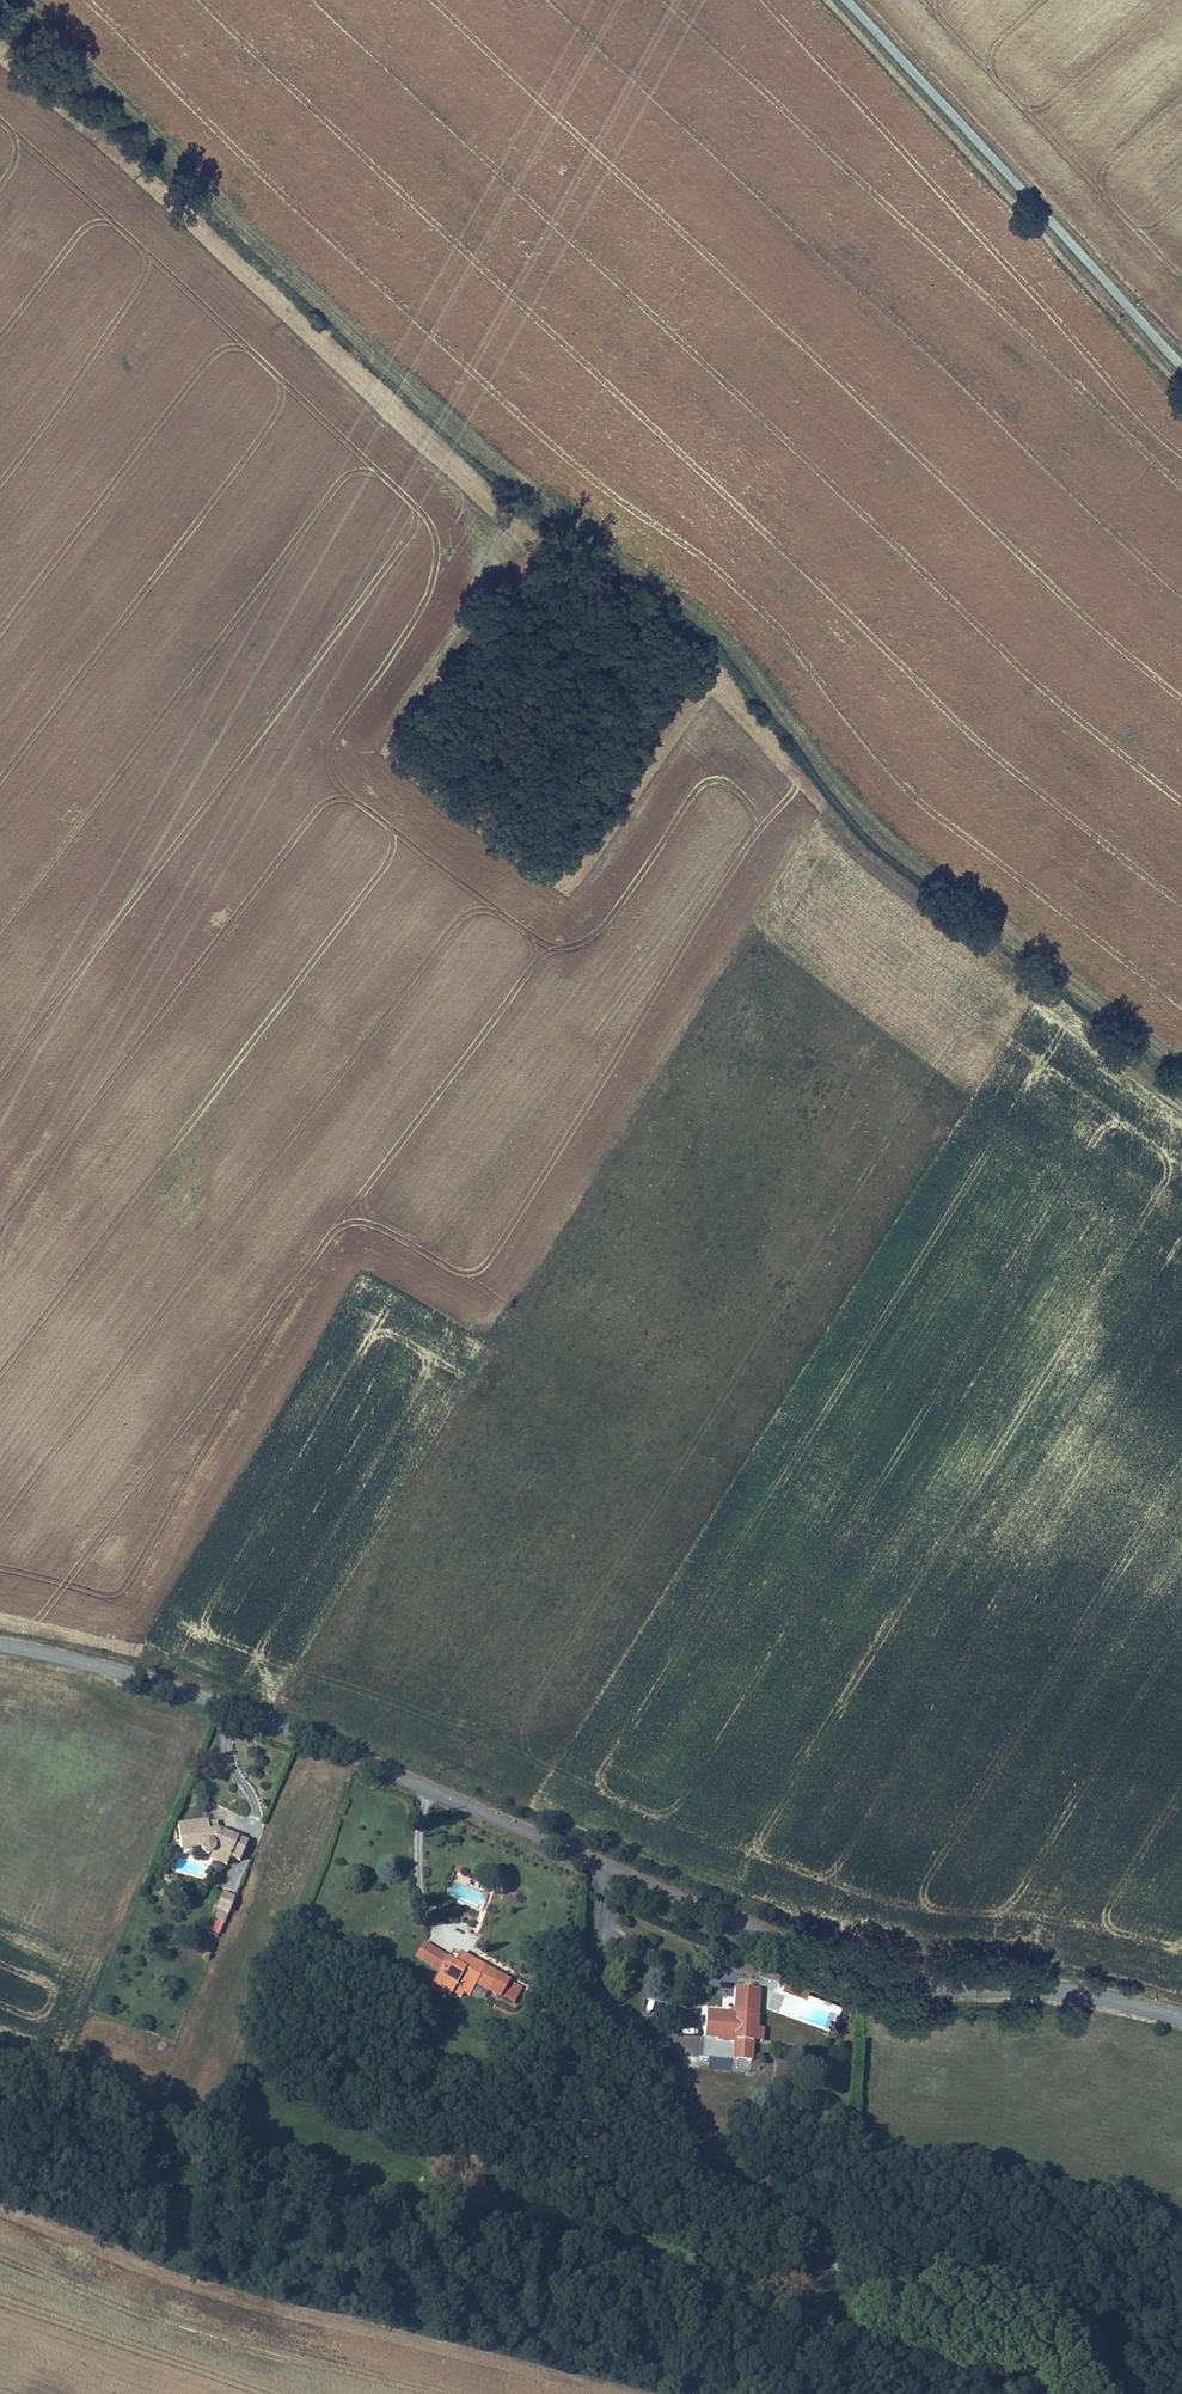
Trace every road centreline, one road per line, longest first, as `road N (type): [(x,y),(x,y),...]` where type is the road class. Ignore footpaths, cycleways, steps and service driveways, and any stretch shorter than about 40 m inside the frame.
road 1 (tertiary): [(0,1645),(244,1712),(846,1966),(930,1987),(1064,1992),(1181,2019)]
road 2 (unclassified): [(847,0),(1181,367)]

